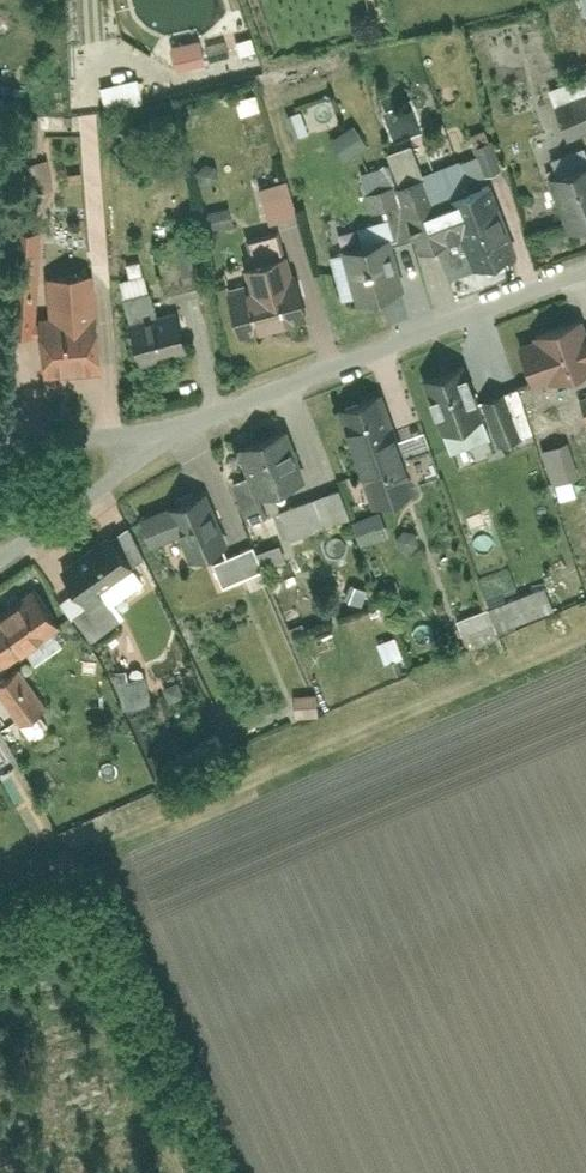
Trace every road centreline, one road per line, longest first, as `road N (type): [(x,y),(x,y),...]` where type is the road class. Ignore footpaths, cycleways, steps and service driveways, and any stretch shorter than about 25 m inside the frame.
road 1 (track): [(585,604),(62,847),(203,1172)]
road 2 (residential): [(152,432),(585,273)]
road 3 (residential): [(152,432),(117,478),(0,564)]
road 4 (residential): [(0,442),(152,432)]

